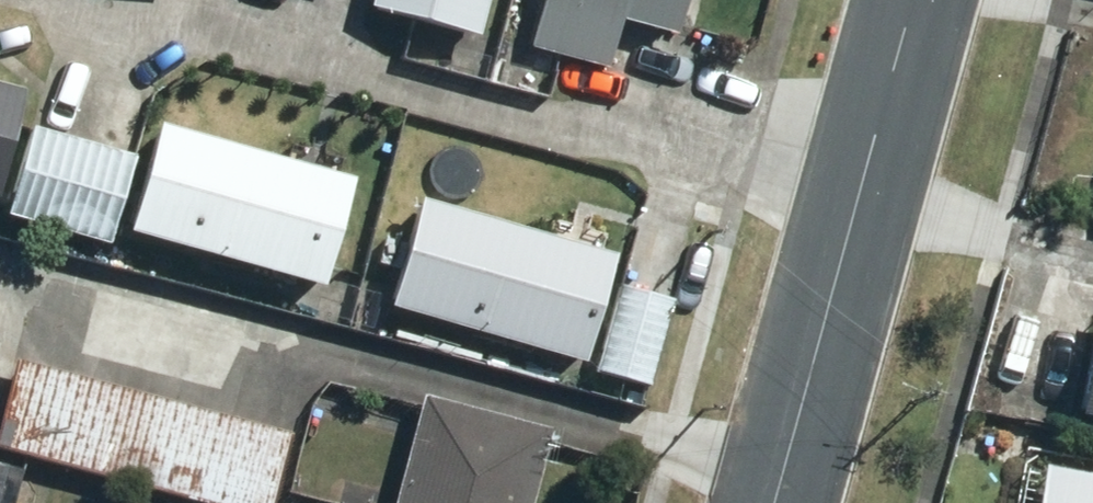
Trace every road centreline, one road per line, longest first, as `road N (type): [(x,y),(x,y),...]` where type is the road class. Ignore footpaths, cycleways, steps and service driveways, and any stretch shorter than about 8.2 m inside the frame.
road 1 (tertiary): [(776,502),(915,0)]

